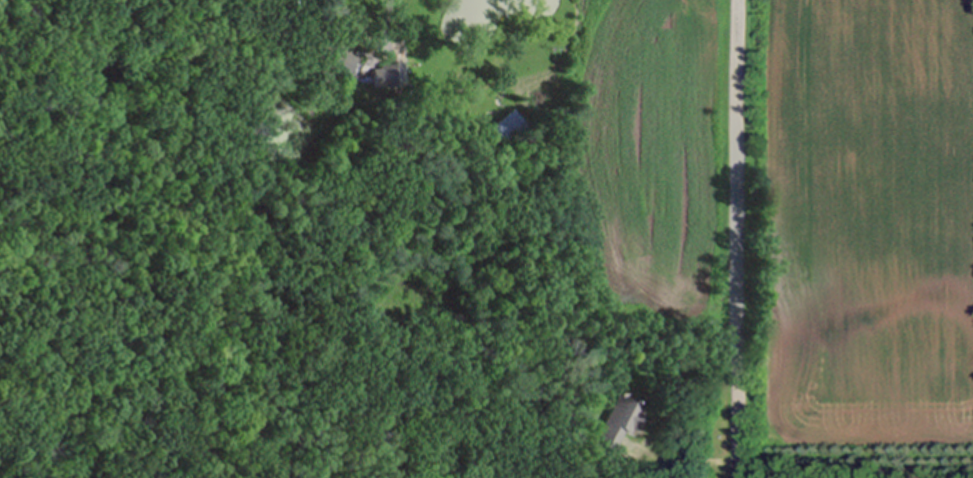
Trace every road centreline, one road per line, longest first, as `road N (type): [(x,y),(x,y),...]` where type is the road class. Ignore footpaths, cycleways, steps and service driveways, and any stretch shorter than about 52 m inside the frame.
road 1 (residential): [(738,477),(735,0)]

